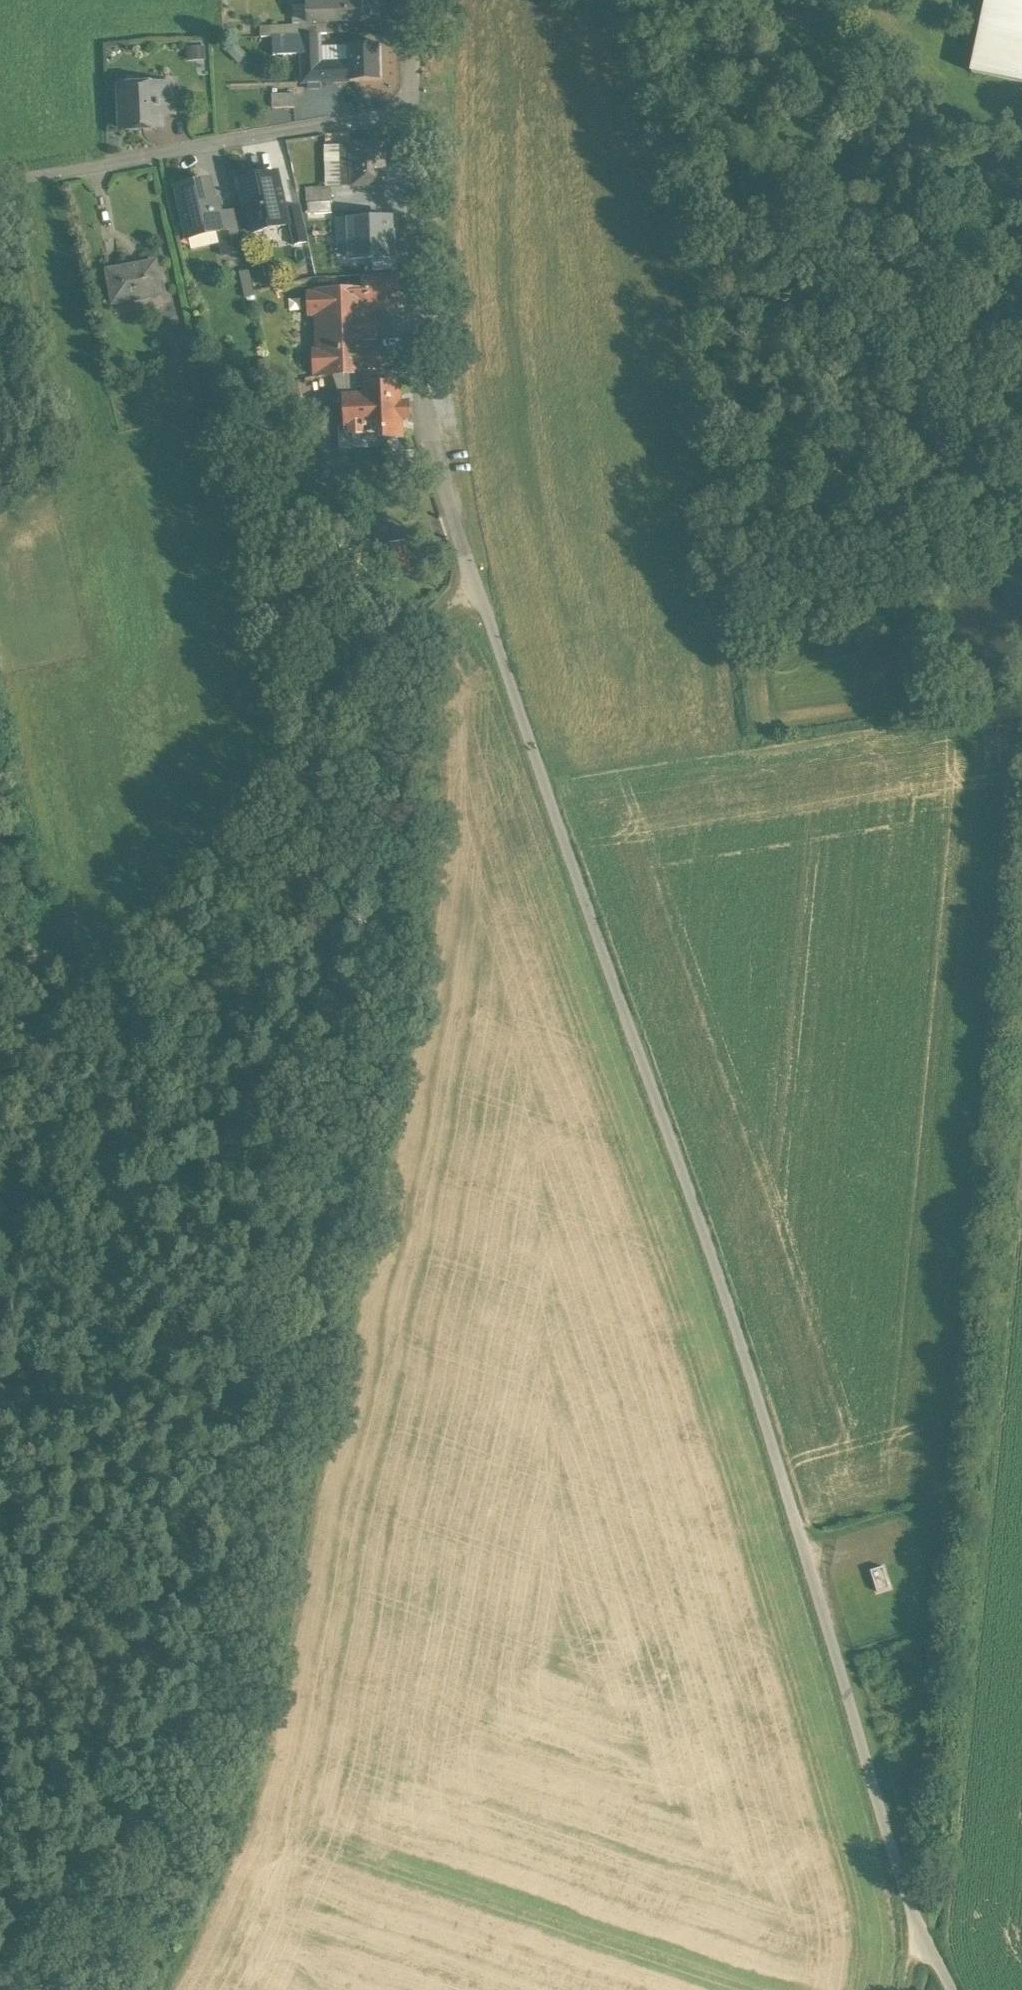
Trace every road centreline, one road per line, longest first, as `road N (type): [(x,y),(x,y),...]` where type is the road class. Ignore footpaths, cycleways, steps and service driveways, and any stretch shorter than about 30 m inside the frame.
road 1 (track): [(926,1946),(750,1374),(471,569),(425,619)]
road 2 (track): [(425,619),(0,1079)]
road 3 (residential): [(471,569),(424,410),(410,110)]
road 4 (residential): [(410,110),(0,180)]

